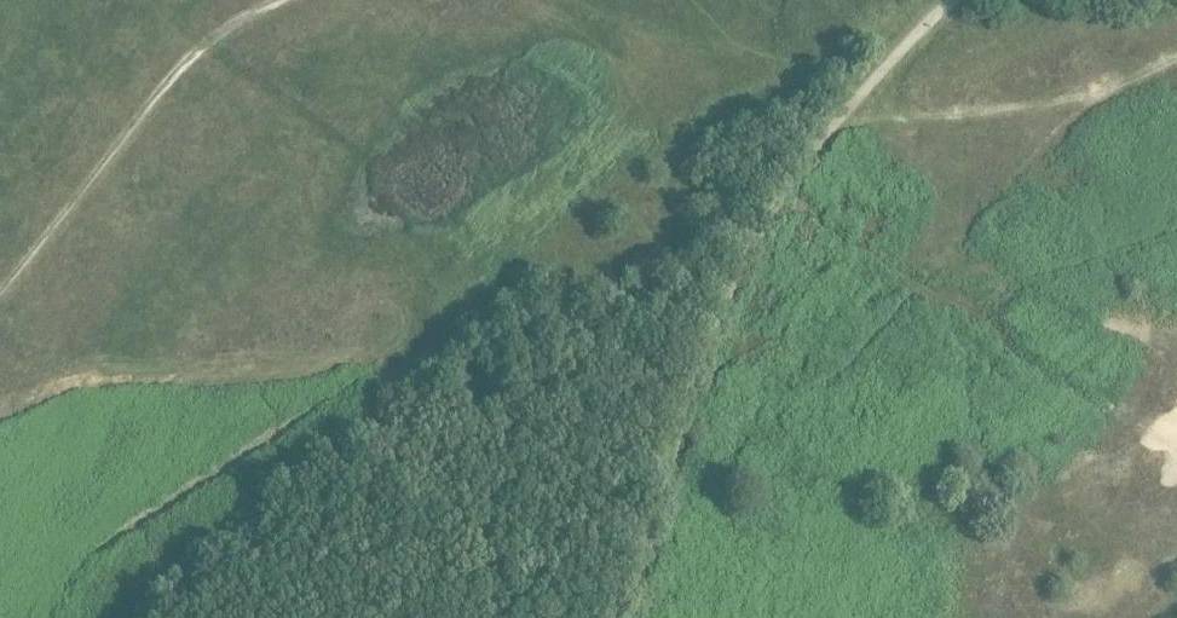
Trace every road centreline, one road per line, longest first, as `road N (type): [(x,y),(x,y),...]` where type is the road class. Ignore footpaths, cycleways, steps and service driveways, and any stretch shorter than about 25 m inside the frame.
road 1 (track): [(632,617),(698,355),(737,266),(831,123)]
road 2 (track): [(0,294),(186,65),(228,28),(284,0)]
road 3 (track): [(831,123),(954,0)]

